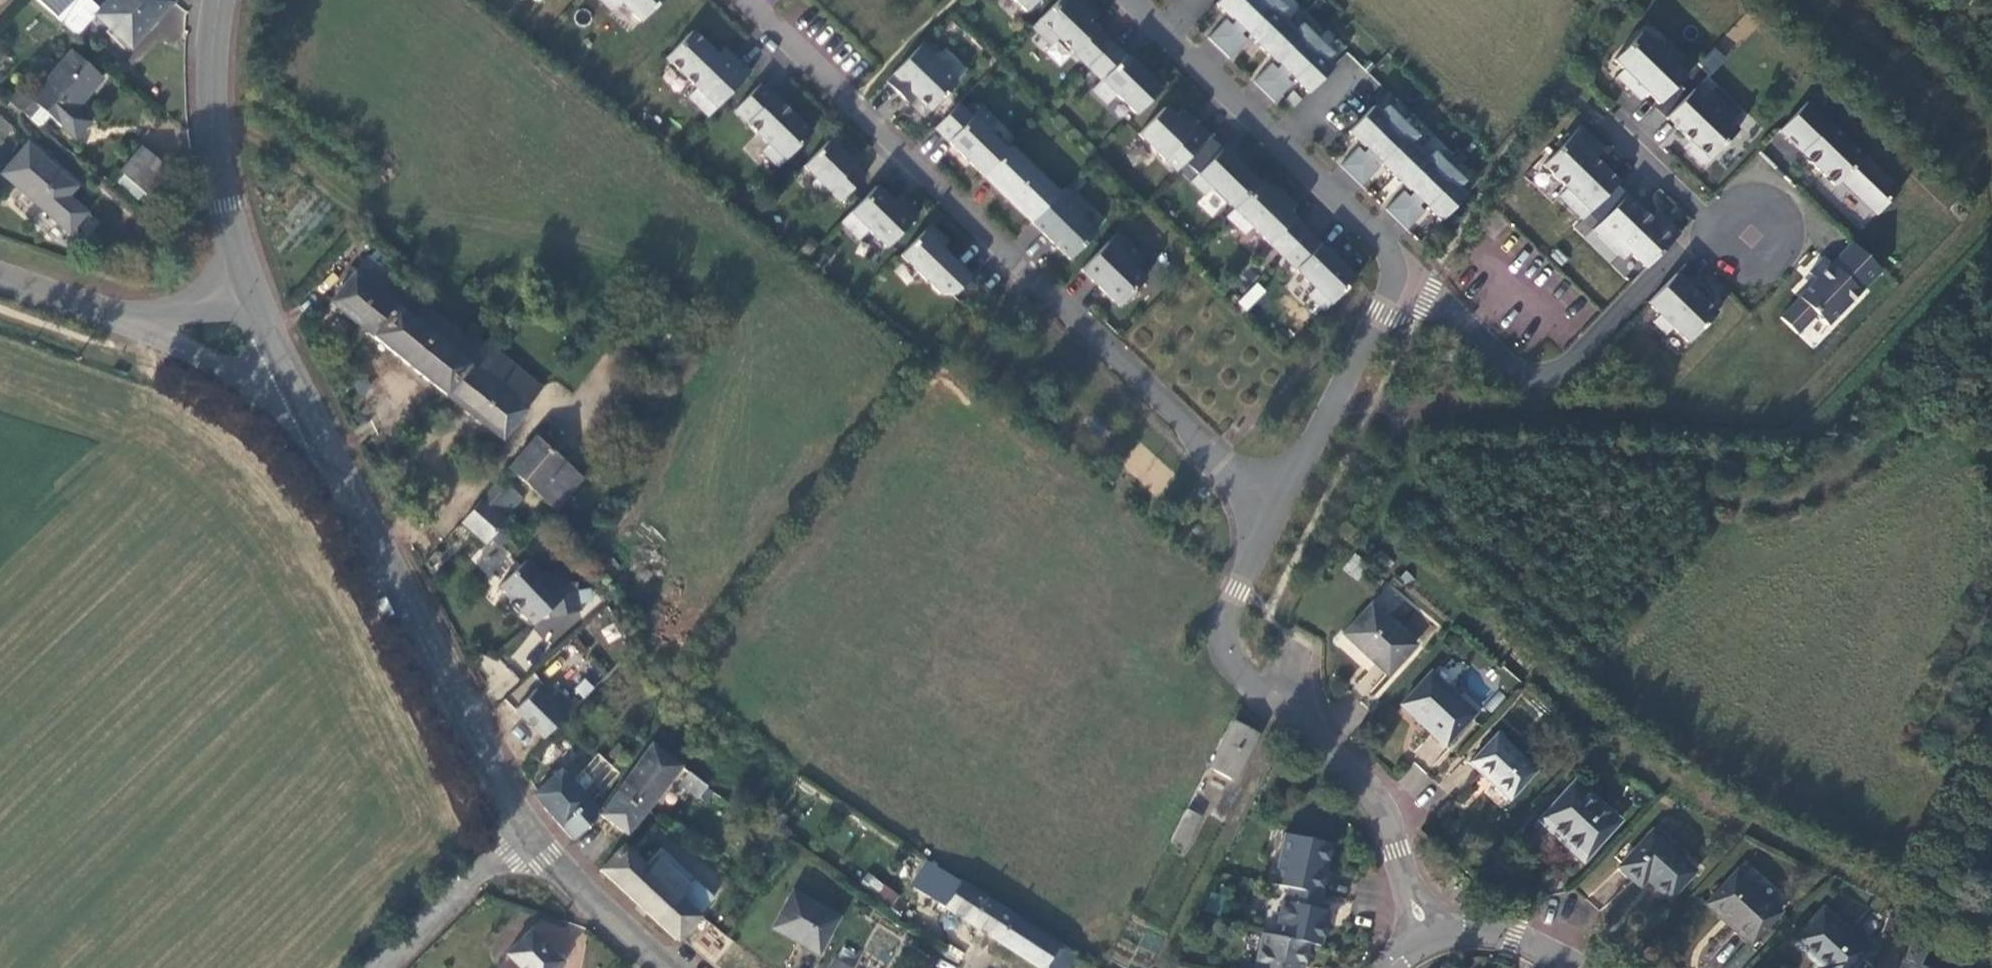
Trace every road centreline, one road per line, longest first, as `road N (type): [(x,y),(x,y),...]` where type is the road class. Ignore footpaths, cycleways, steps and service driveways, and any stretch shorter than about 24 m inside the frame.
road 1 (residential): [(1271,506),(744,0)]
road 2 (tertiary): [(524,831),(292,380)]
road 3 (residential): [(1271,506),(1230,623),(1238,666),(1369,801),(1397,852),(1425,937)]
road 4 (residential): [(1753,236),(1686,249),(1553,375),(1504,364),(1395,265)]
road 5 (residential): [(1395,265),(1384,244),(1140,0)]
road 6 (tertiary): [(244,279),(218,153),(222,0)]
road 7 (residential): [(1395,265),(1387,318),(1271,506)]
road 8 (tertiary): [(667,967),(524,831)]
road 9 (unclassified): [(524,831),(383,967)]
road 10 (unclassified): [(133,324),(276,387),(292,380)]
road 11 (residential): [(1425,937),(1482,930),(1580,967)]
road 12 (unclassified): [(133,324),(0,277)]
road 13 (unclassified): [(244,279),(133,324)]

